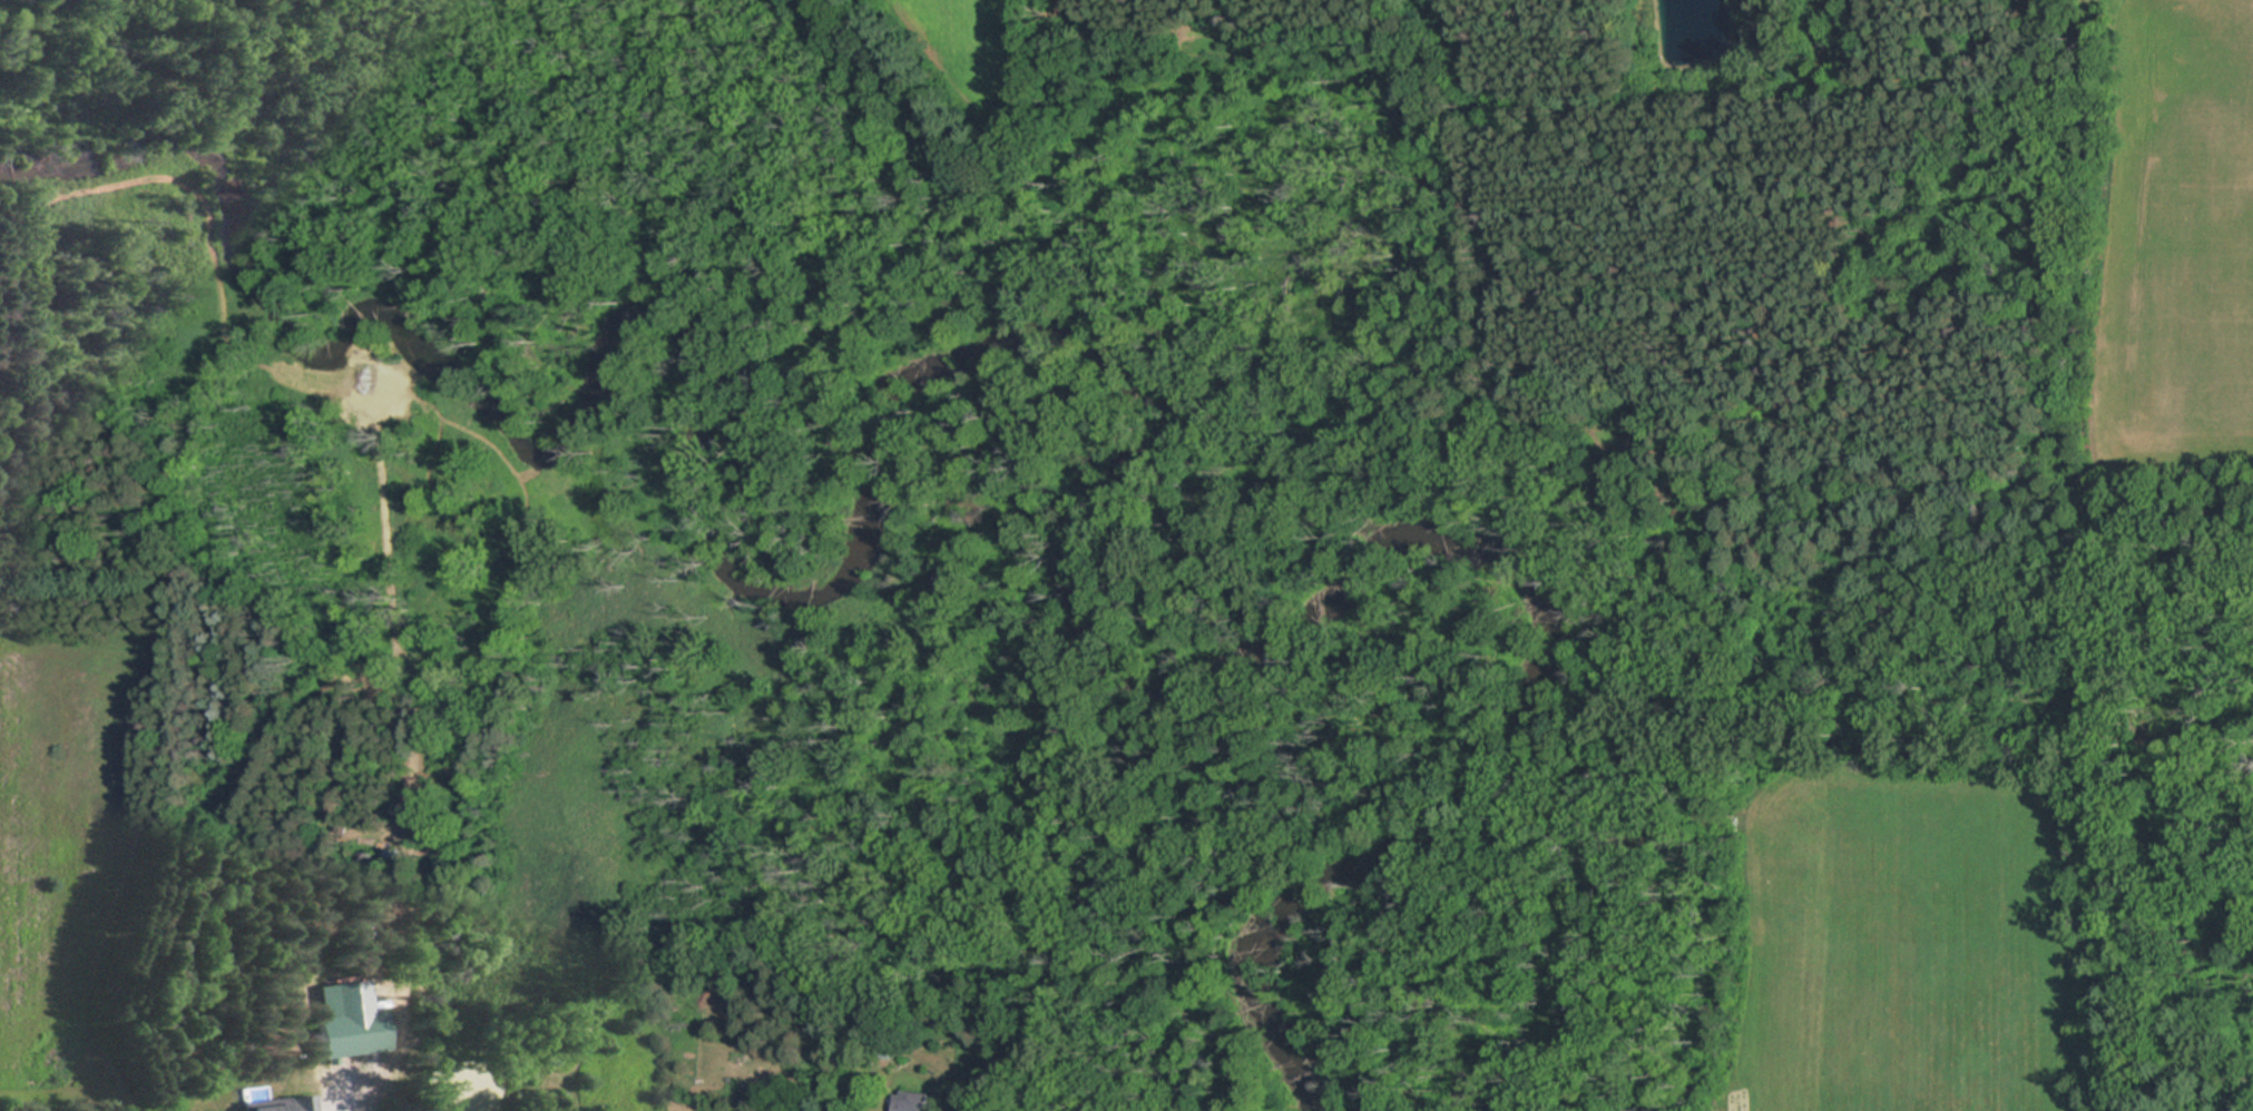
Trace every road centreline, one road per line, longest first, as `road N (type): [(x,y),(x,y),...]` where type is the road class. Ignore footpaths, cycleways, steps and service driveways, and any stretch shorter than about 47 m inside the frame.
road 1 (residential): [(2059,0),(2024,278)]

